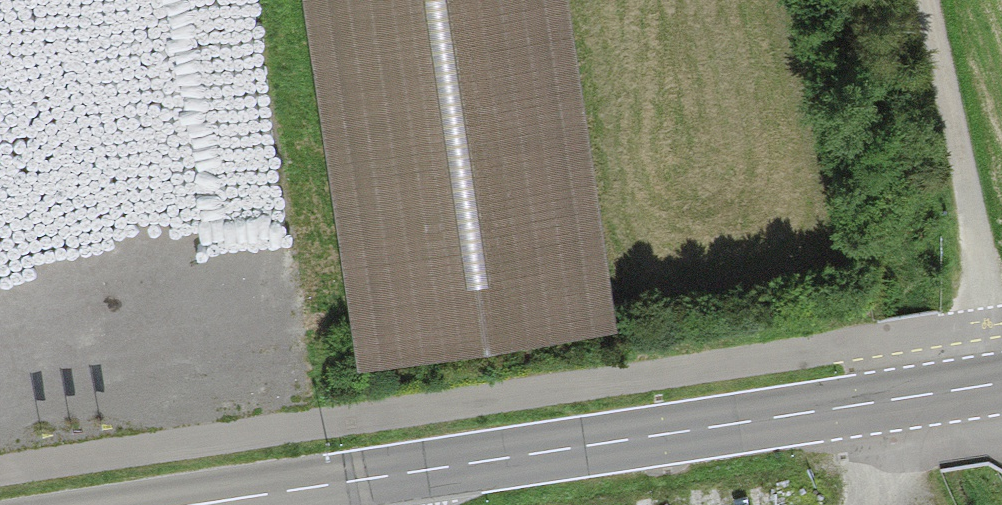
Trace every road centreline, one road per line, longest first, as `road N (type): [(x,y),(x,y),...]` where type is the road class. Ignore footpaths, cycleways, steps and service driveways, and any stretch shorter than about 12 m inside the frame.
road 1 (secondary): [(351,481),(1001,383)]
road 2 (track): [(923,0),(1001,379)]
road 3 (secondary): [(197,504),(351,481)]

